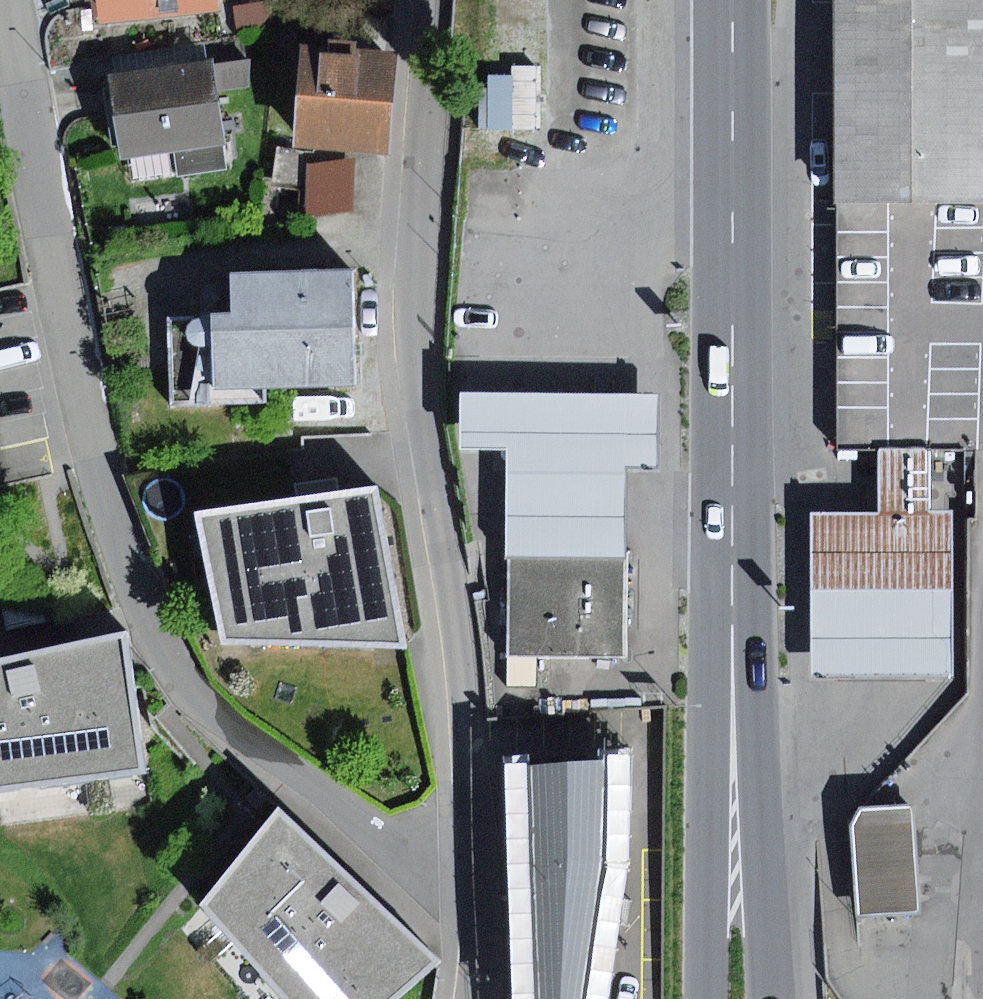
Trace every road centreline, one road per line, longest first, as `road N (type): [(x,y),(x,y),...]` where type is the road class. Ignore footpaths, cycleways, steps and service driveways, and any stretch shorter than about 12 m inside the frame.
road 1 (residential): [(12,0),(96,452),(148,603),(198,700),(381,841),(484,866)]
road 2 (residential): [(437,0),(420,328),(484,866)]
road 3 (motorway): [(734,0),(735,807)]
road 4 (motorway): [(761,998),(735,807)]
road 5 (motorway): [(735,807),(719,998)]
road 6 (residential): [(484,866),(481,998)]

